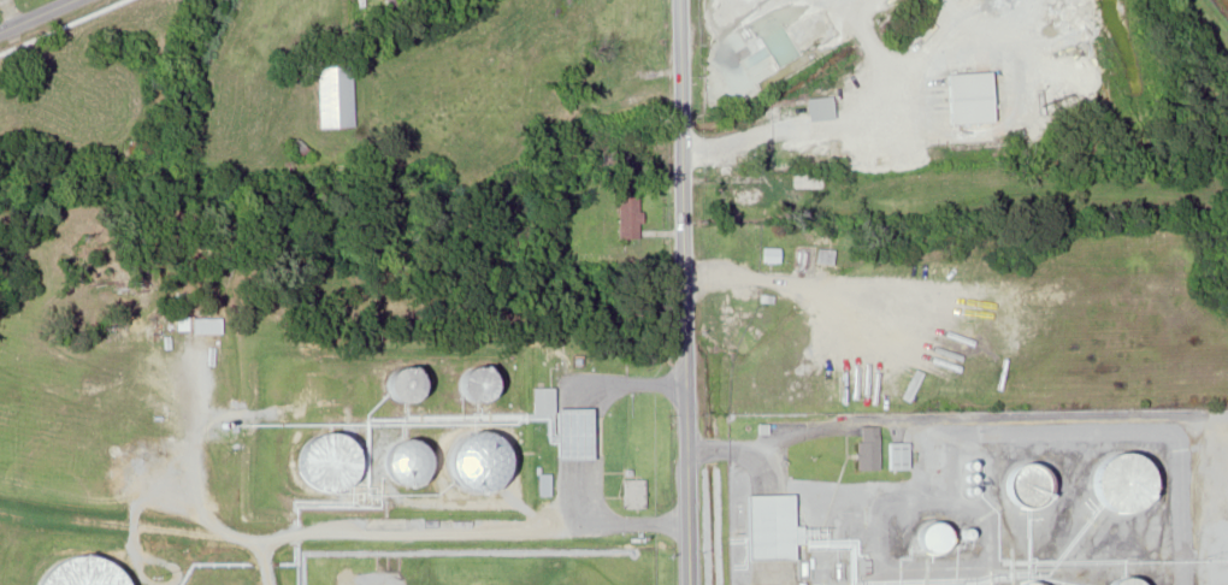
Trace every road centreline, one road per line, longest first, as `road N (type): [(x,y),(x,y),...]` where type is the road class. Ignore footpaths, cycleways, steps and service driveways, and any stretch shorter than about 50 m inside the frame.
road 1 (residential): [(683,584),(683,0)]

